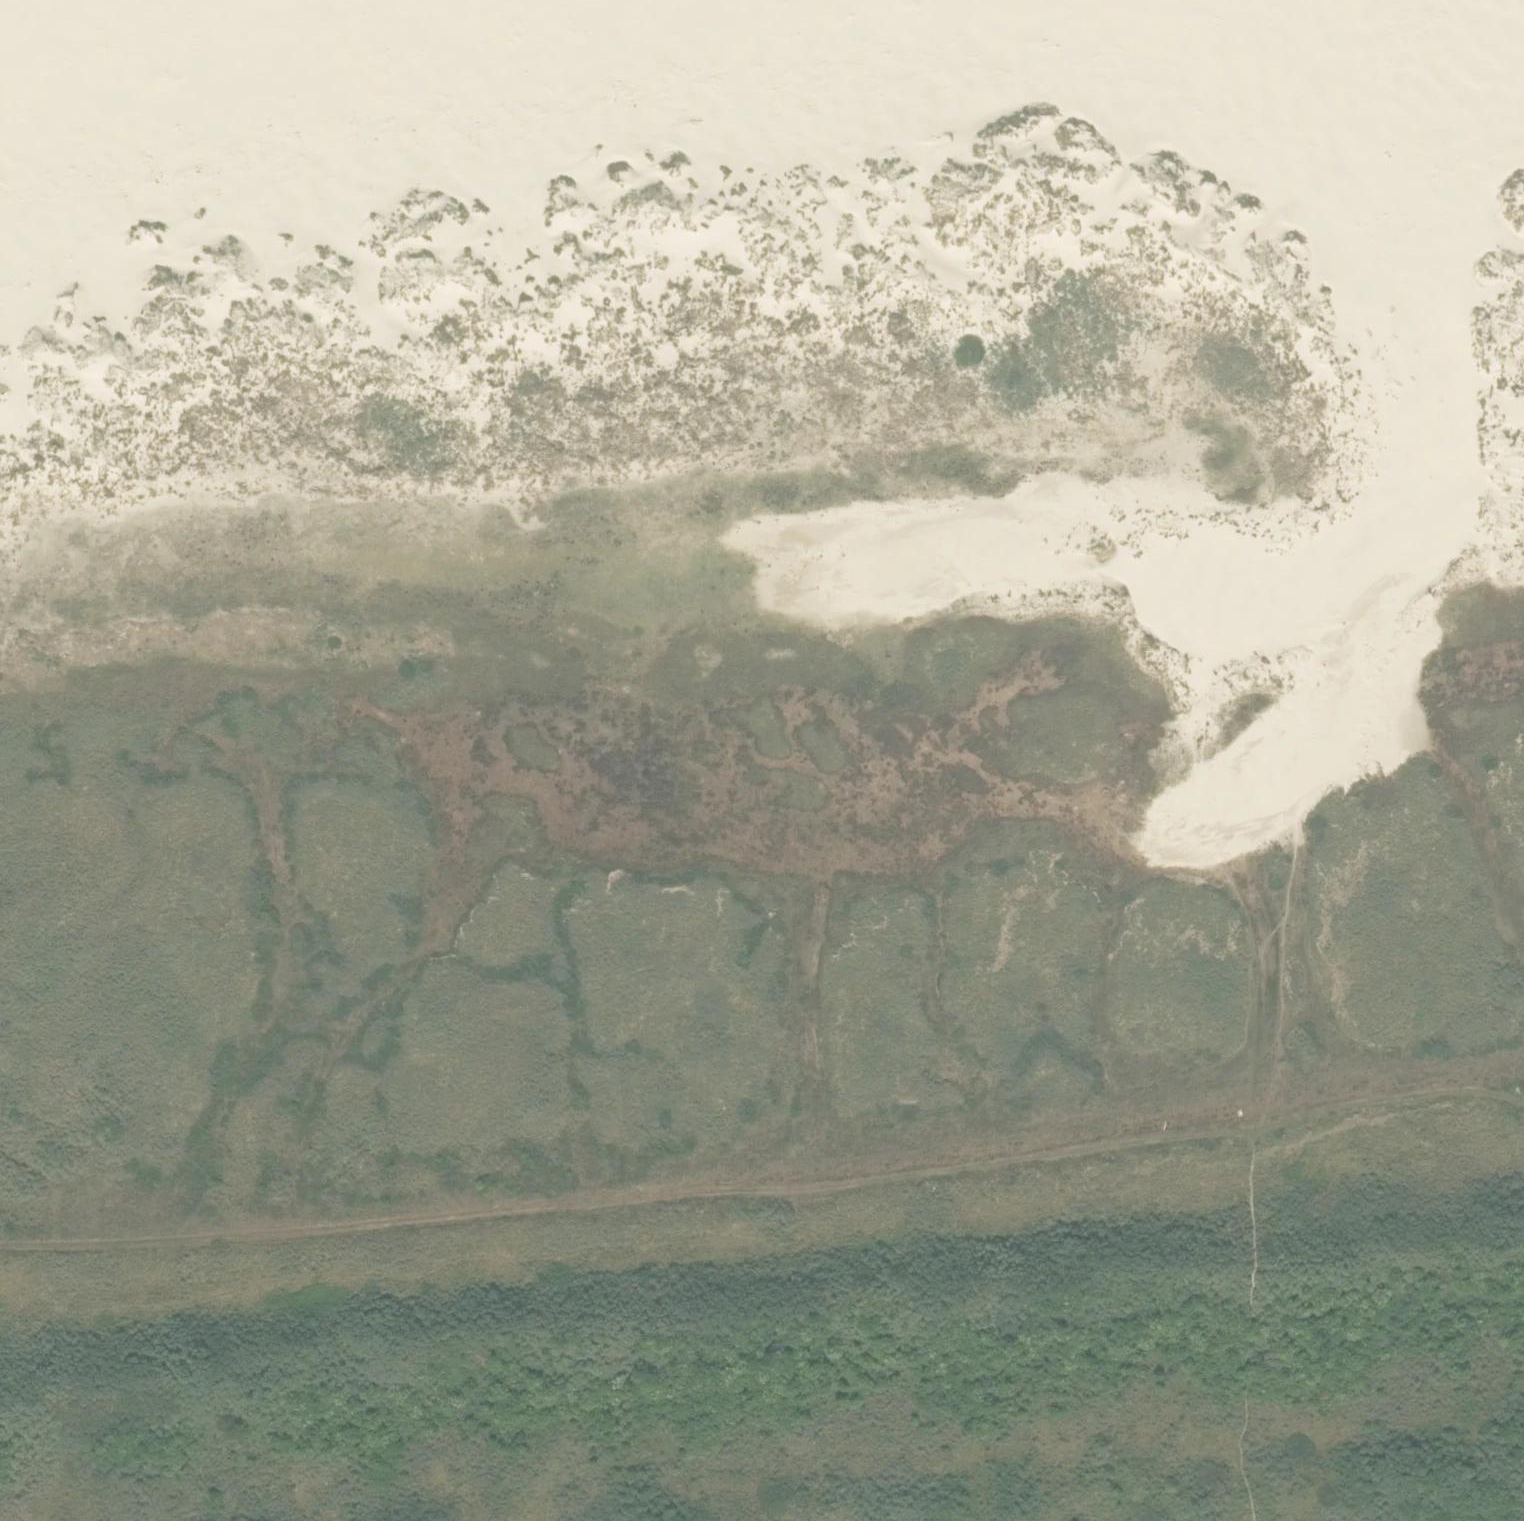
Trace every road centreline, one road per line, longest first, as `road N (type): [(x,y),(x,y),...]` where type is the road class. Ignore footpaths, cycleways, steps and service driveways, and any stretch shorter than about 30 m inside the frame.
road 1 (track): [(1523,1095),(1468,1091),(1251,1126),(693,1195),(0,1245)]

